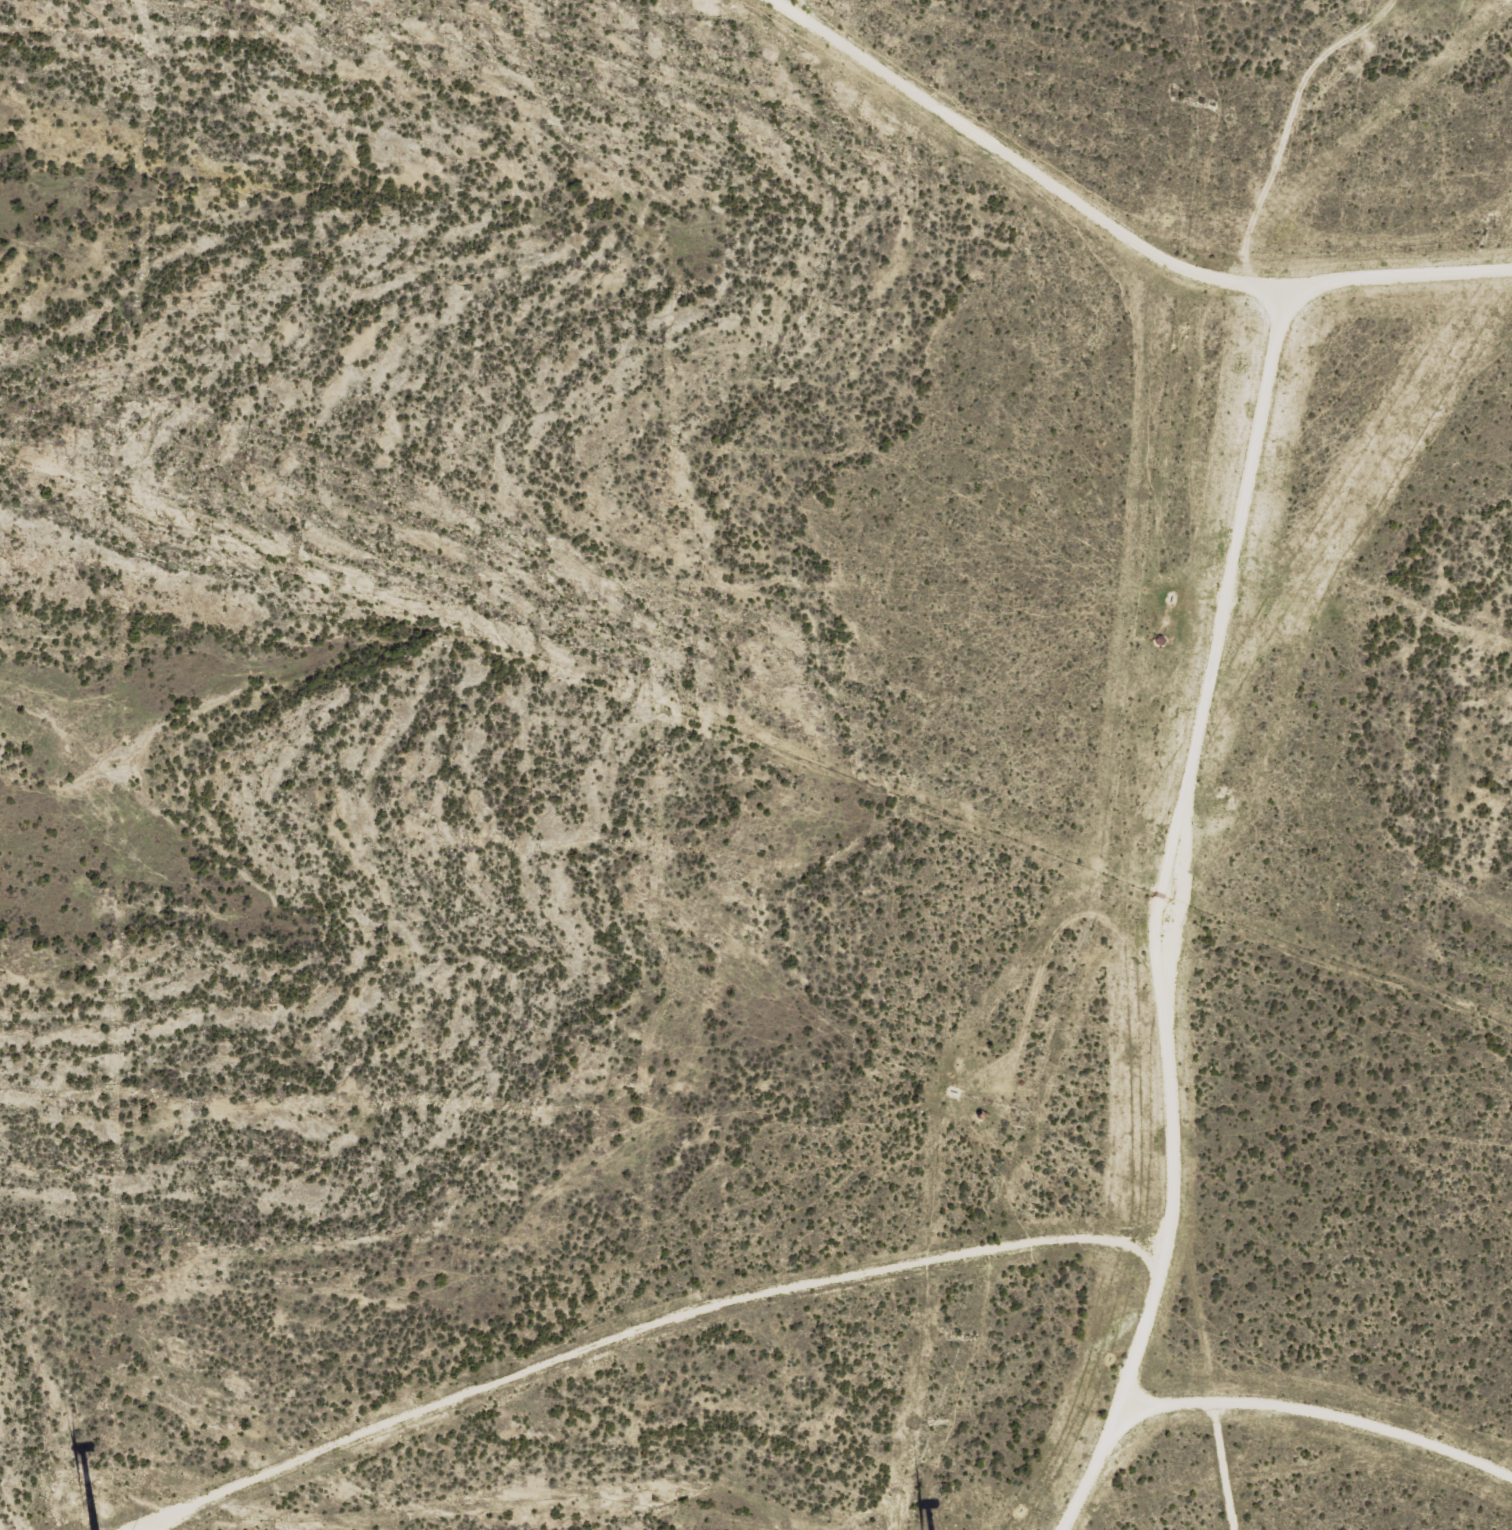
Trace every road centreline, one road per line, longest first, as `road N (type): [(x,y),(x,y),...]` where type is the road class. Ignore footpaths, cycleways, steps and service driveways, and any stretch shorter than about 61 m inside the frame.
road 1 (track): [(1284,1529),(1260,1417),(1245,1407),(1245,1352),(1230,1342),(1230,1326),(1195,1303),(1161,651),(1201,605),(1221,550),(1206,354),(1271,248),(1291,152),(1401,46),(1401,0)]

